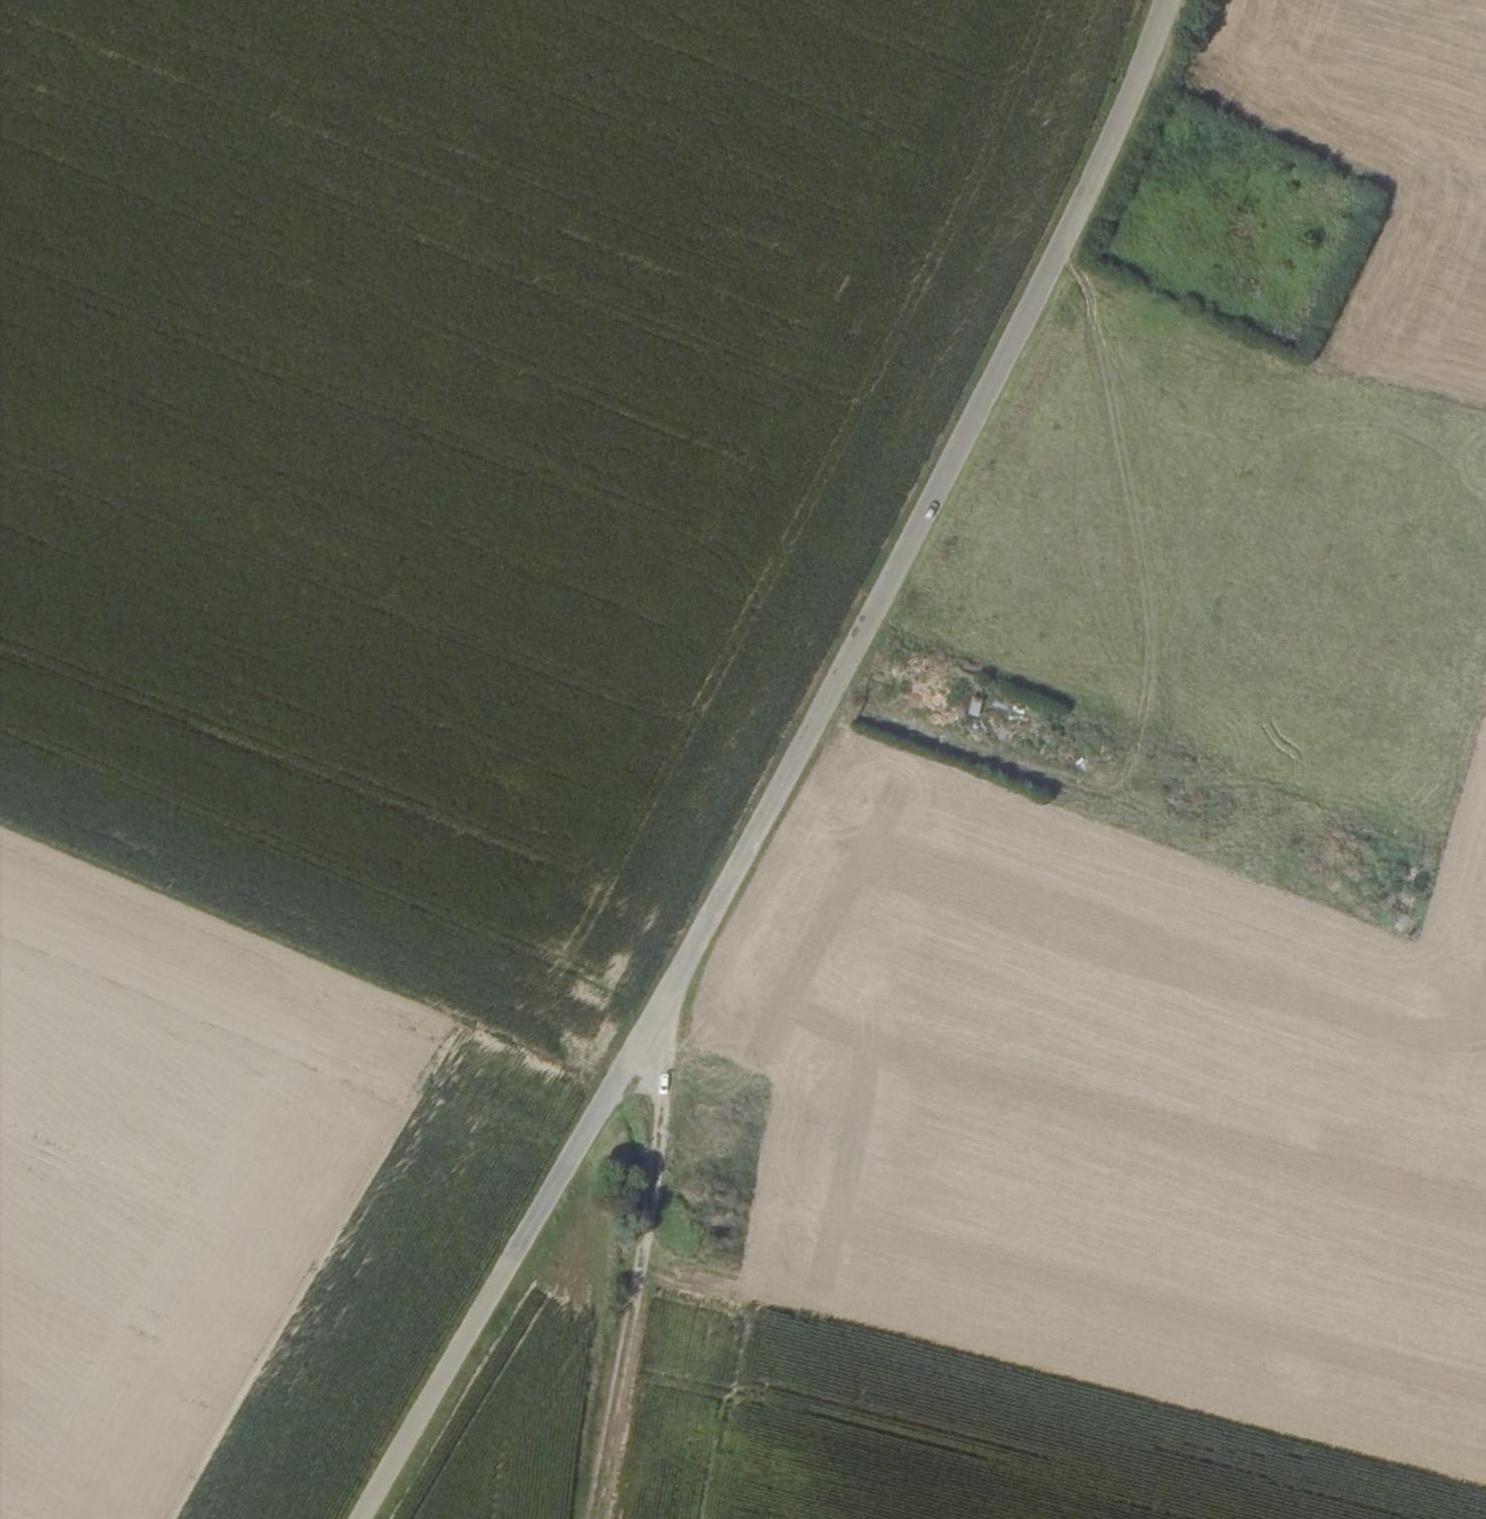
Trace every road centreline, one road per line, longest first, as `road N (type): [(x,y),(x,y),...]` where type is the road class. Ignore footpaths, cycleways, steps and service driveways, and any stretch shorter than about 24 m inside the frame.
road 1 (unclassified): [(368,1518),(868,633),(1136,103),(1168,0)]
road 2 (track): [(596,1518),(669,1105),(661,1070),(638,1042)]

